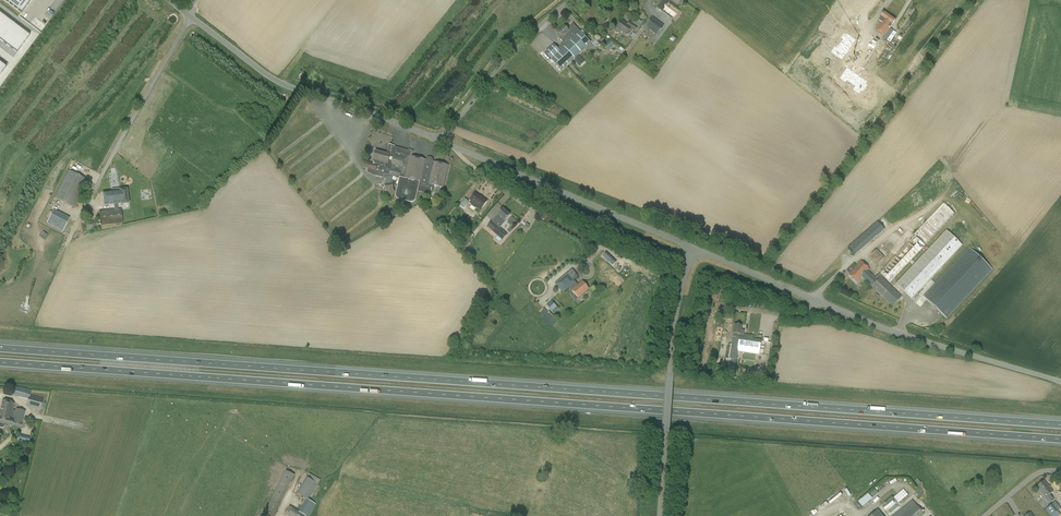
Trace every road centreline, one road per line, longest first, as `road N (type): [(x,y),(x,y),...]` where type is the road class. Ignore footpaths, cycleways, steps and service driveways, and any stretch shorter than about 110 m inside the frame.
road 1 (motorway): [(0,362),(1060,439)]
road 2 (motorway): [(1060,425),(0,350)]
road 3 (unclassified): [(694,249),(876,325),(1060,382)]
road 4 (unclassified): [(441,141),(284,85),(170,0)]
road 5 (track): [(0,223),(35,161),(172,2)]
road 6 (unclassified): [(659,515),(676,310),(694,249)]
road 7 (unclassified): [(441,141),(516,49),(573,0)]
road 8 (unclassified): [(694,249),(522,175)]
road 9 (track): [(0,113),(86,0)]

